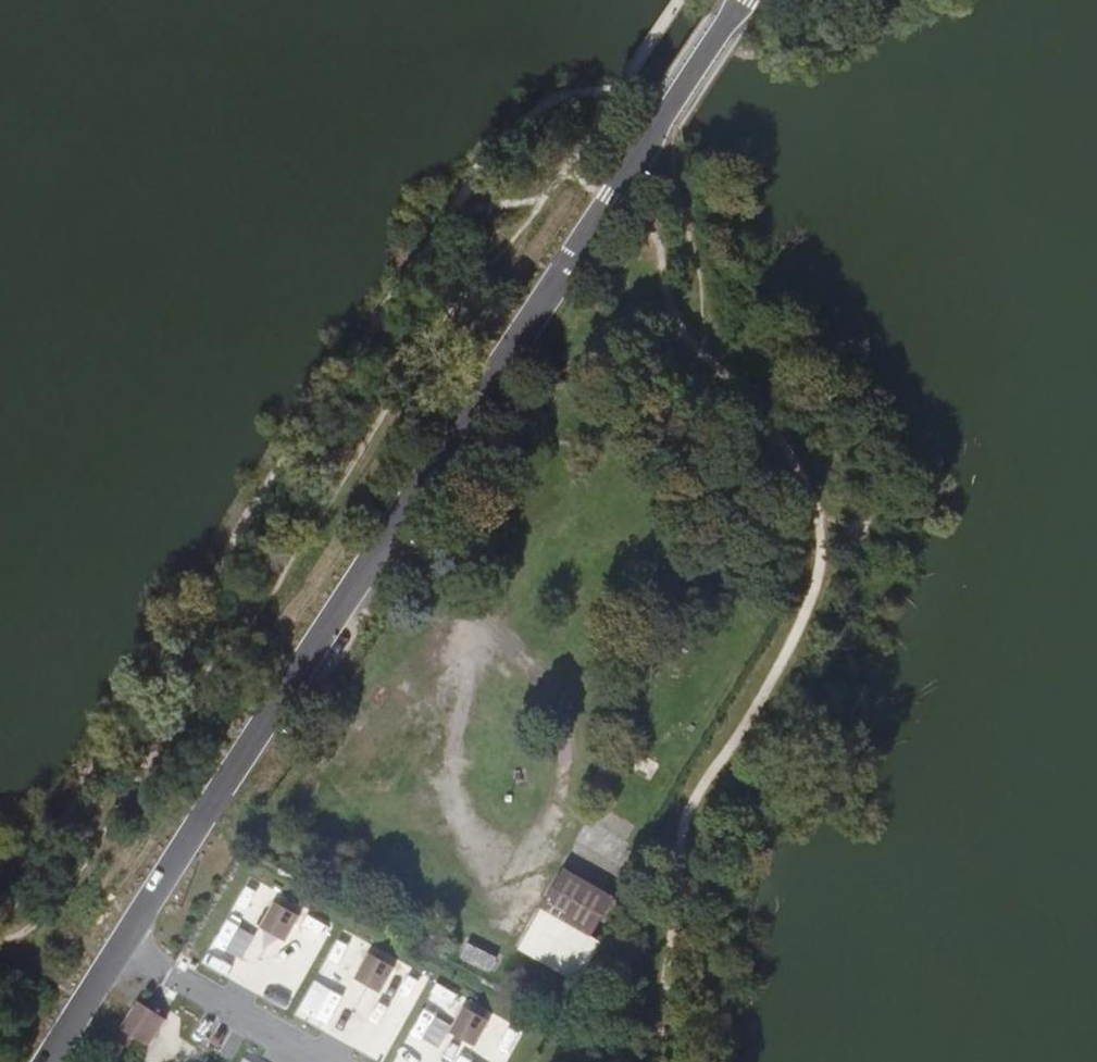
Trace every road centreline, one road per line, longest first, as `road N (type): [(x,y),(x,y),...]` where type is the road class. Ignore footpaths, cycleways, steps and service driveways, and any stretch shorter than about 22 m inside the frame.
road 1 (residential): [(749,0),(53,1061)]

